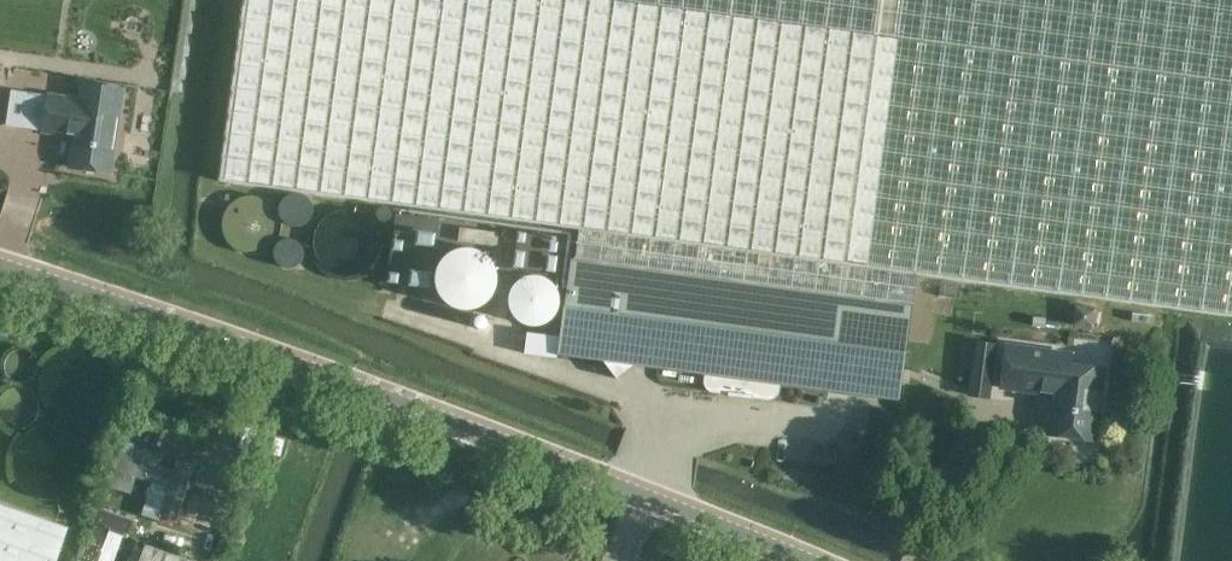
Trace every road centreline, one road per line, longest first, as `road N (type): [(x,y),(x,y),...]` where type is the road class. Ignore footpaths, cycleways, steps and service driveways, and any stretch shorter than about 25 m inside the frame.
road 1 (tertiary): [(809,560),(715,519),(0,261)]

